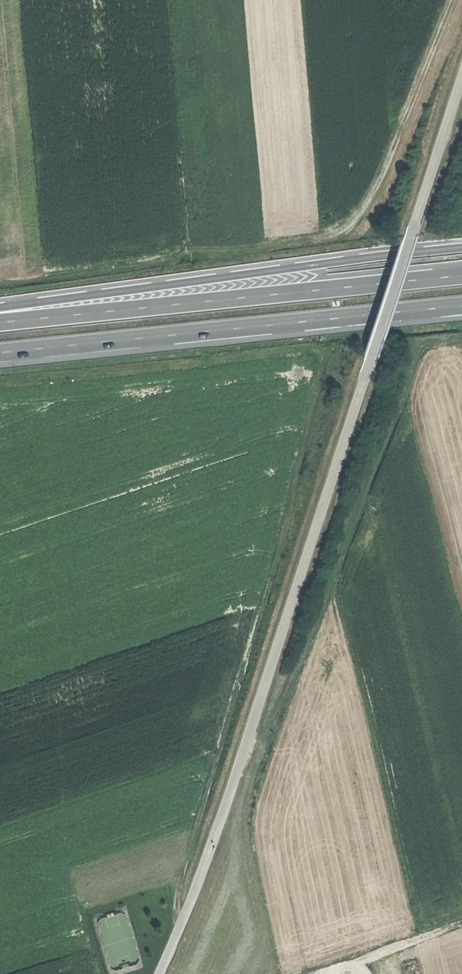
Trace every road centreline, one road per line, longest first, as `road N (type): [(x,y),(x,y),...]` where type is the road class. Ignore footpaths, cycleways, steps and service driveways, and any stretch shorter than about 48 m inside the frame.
road 1 (track): [(163,973),(461,81)]
road 2 (track): [(0,383),(276,350),(314,348),(322,363),(282,537),(180,890),(178,943)]
road 3 (trunk): [(461,248),(0,306)]
road 4 (trunk): [(461,274),(0,322)]
road 5 (trunk): [(0,353),(461,306)]
road 6 (track): [(461,919),(319,973)]

